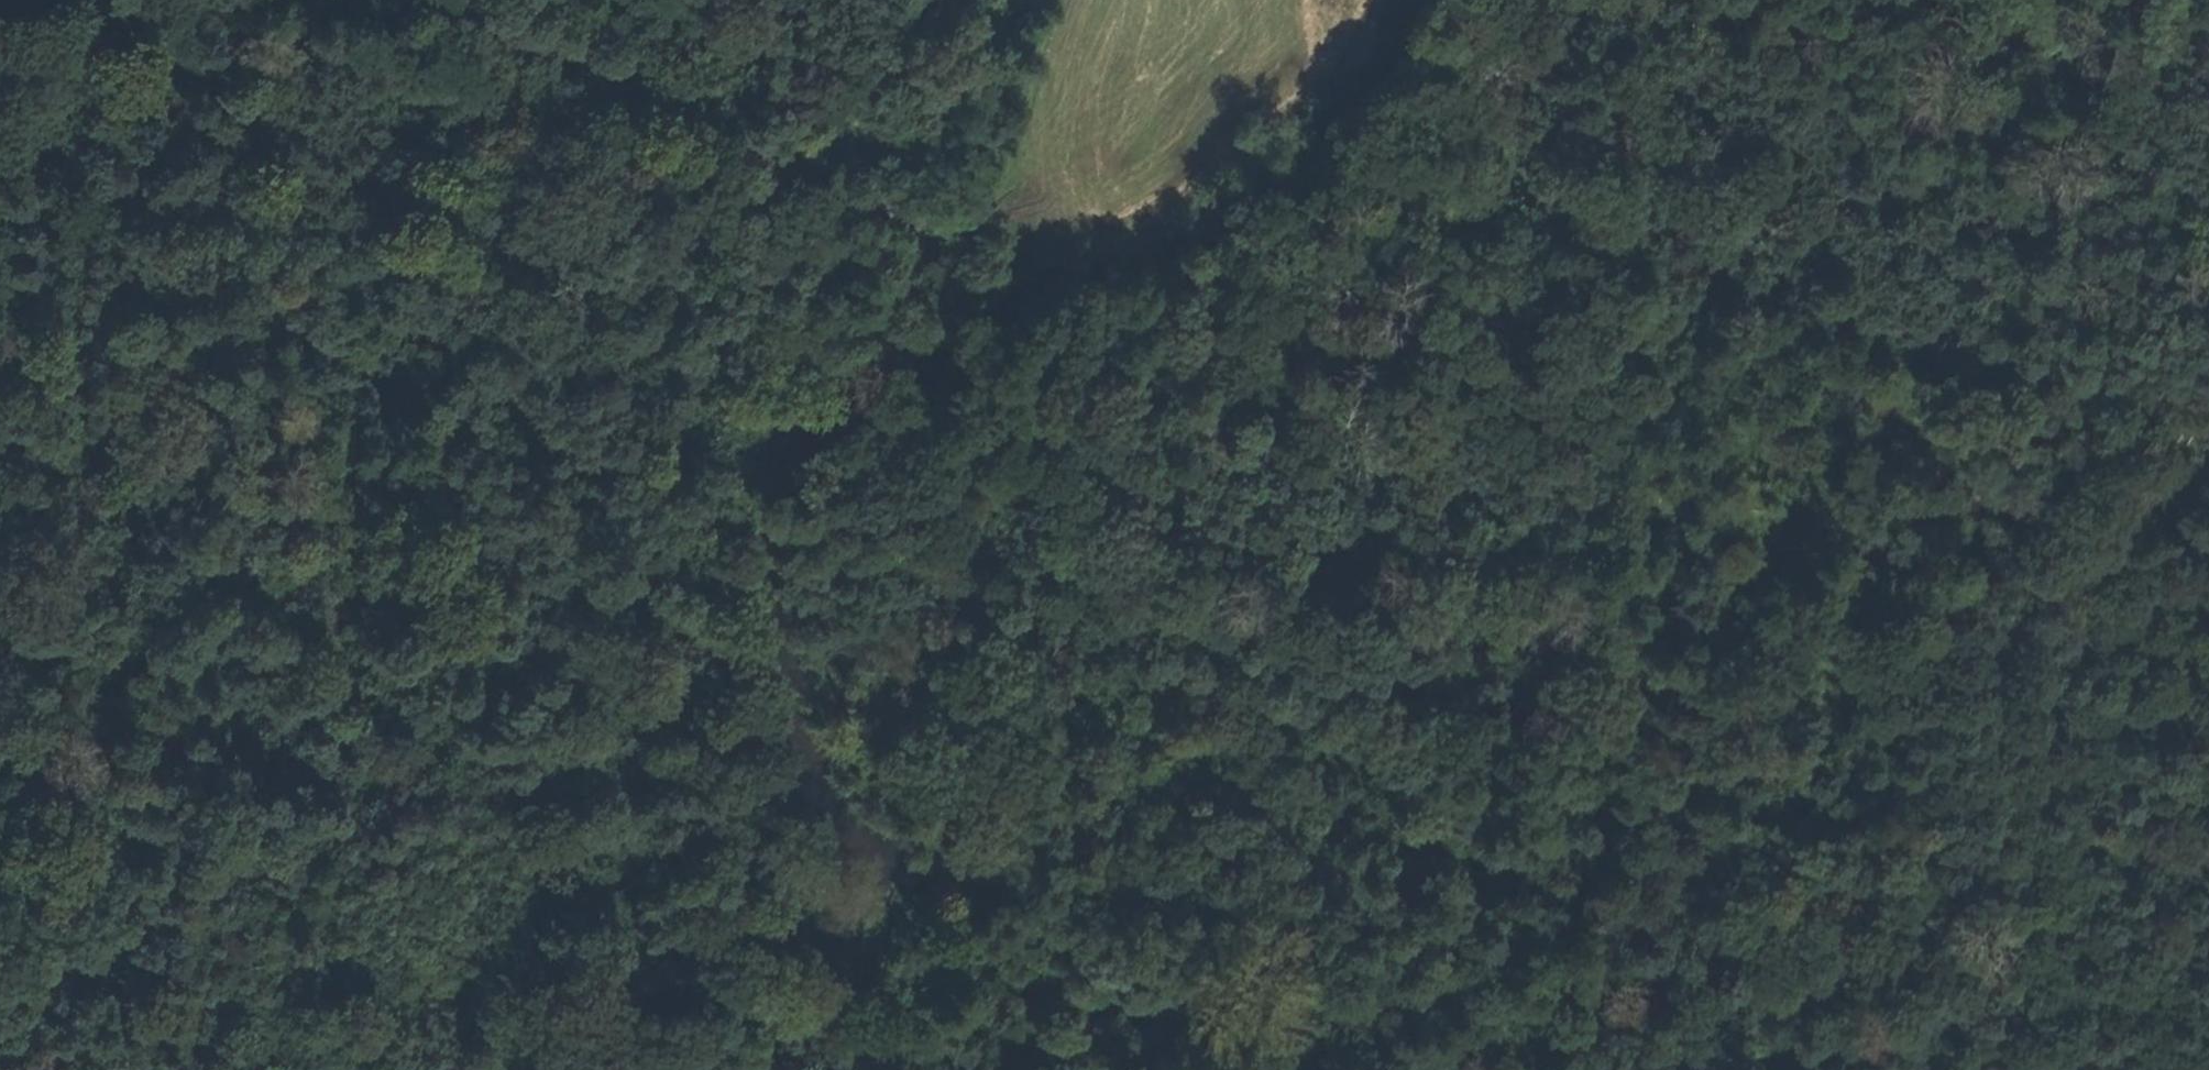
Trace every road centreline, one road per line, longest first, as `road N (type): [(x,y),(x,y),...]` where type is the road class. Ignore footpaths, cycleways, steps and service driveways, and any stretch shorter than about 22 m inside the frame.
road 1 (track): [(452,0),(674,115)]

